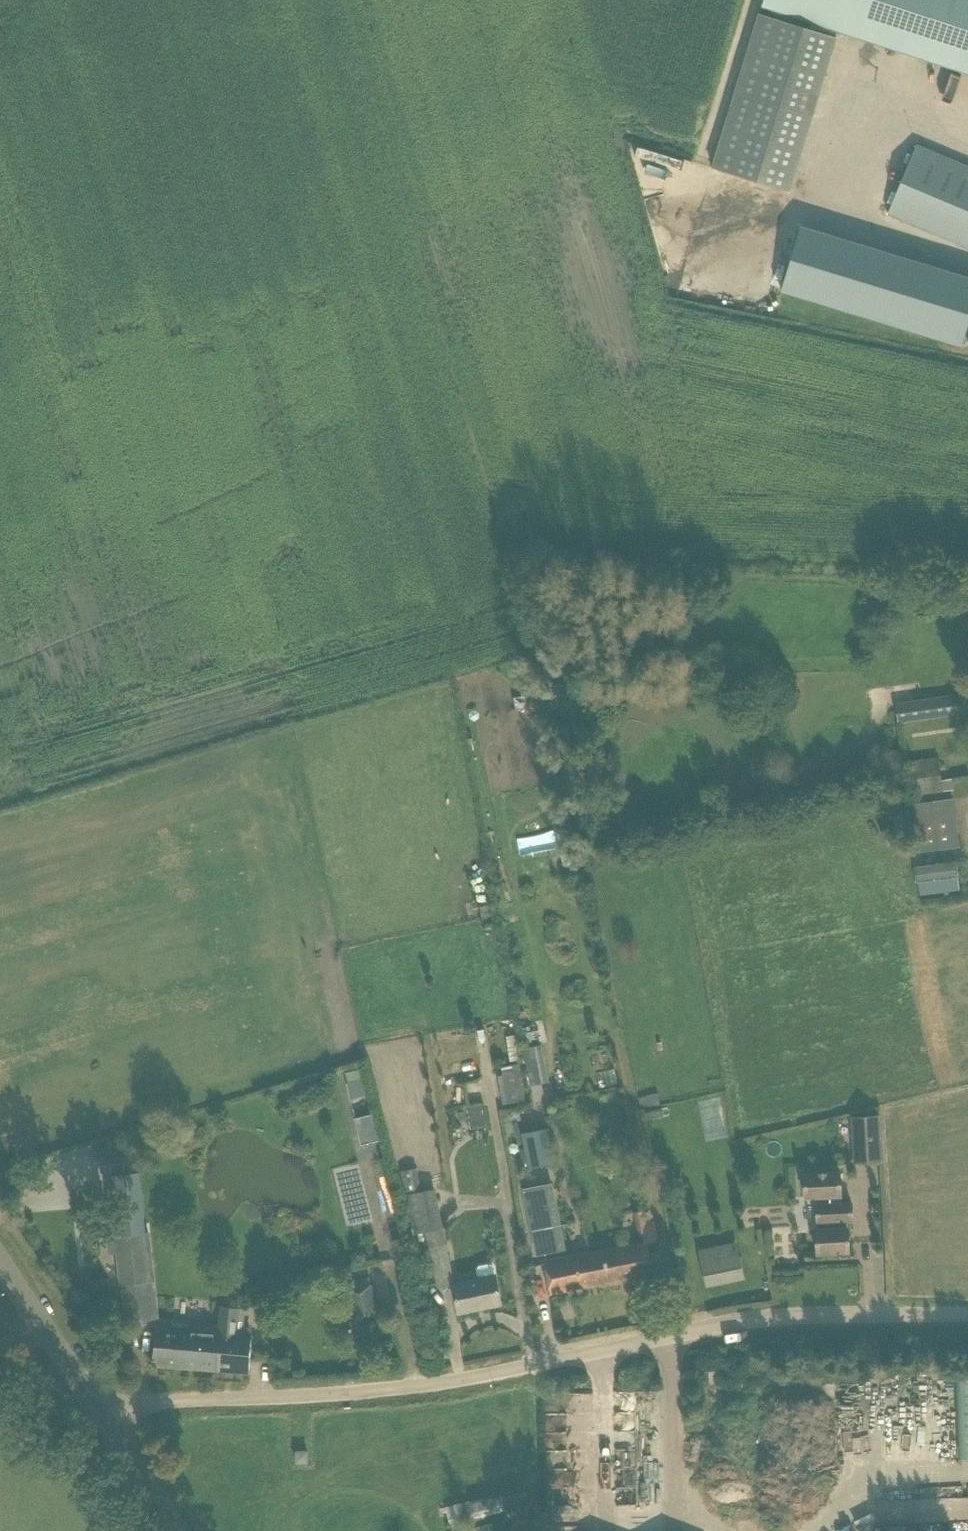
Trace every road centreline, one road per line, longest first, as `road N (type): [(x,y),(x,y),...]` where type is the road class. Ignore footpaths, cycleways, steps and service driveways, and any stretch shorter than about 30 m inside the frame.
road 1 (unclassified): [(94,1405),(308,1398),(422,1385),(711,1327),(967,1314)]
road 2 (tertiary): [(94,1405),(0,1261)]
road 3 (tertiary): [(174,1530),(94,1405)]

